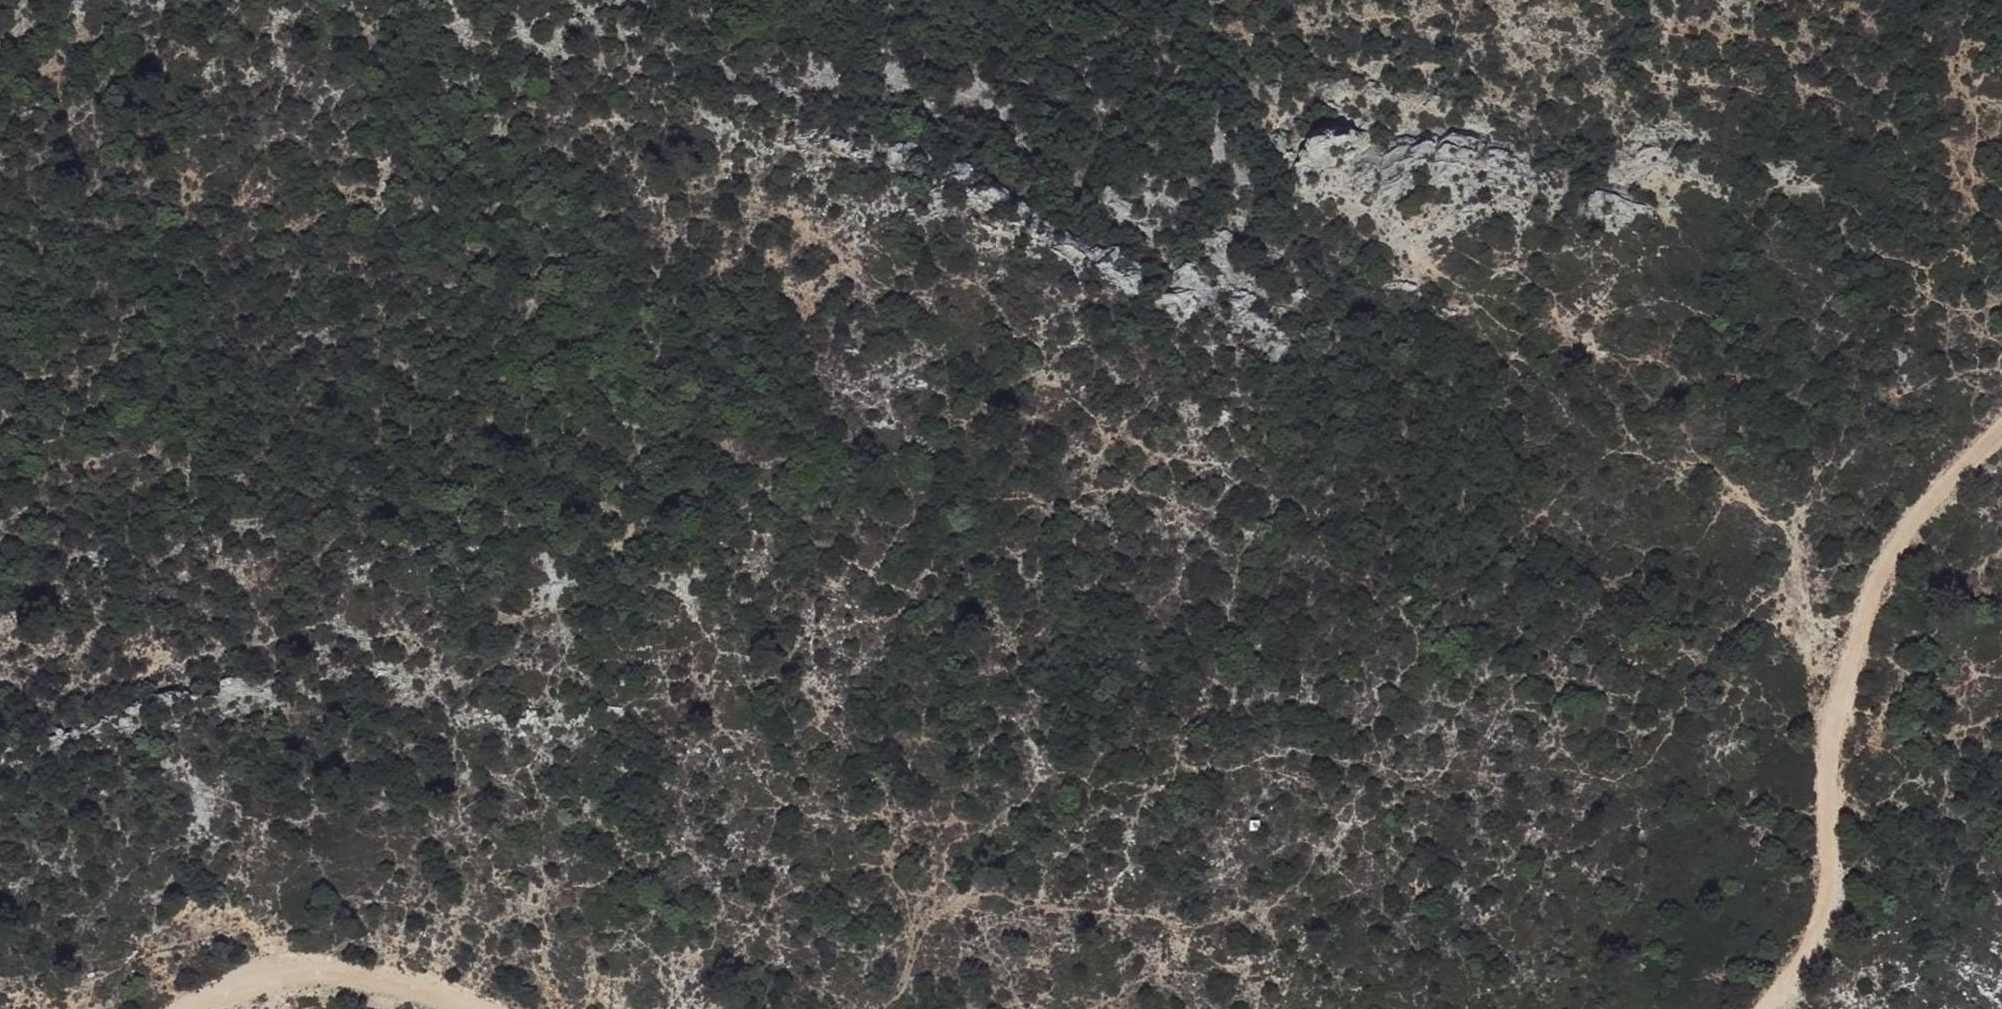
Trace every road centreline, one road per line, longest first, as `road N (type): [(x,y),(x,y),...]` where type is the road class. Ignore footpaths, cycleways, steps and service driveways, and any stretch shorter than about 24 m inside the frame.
road 1 (track): [(2001,426),(1893,544),(1855,635),(1825,739),(1825,890),(1812,939),(1769,1008)]
road 2 (track): [(216,1008),(240,994),(331,978),(424,984),(481,1008)]

